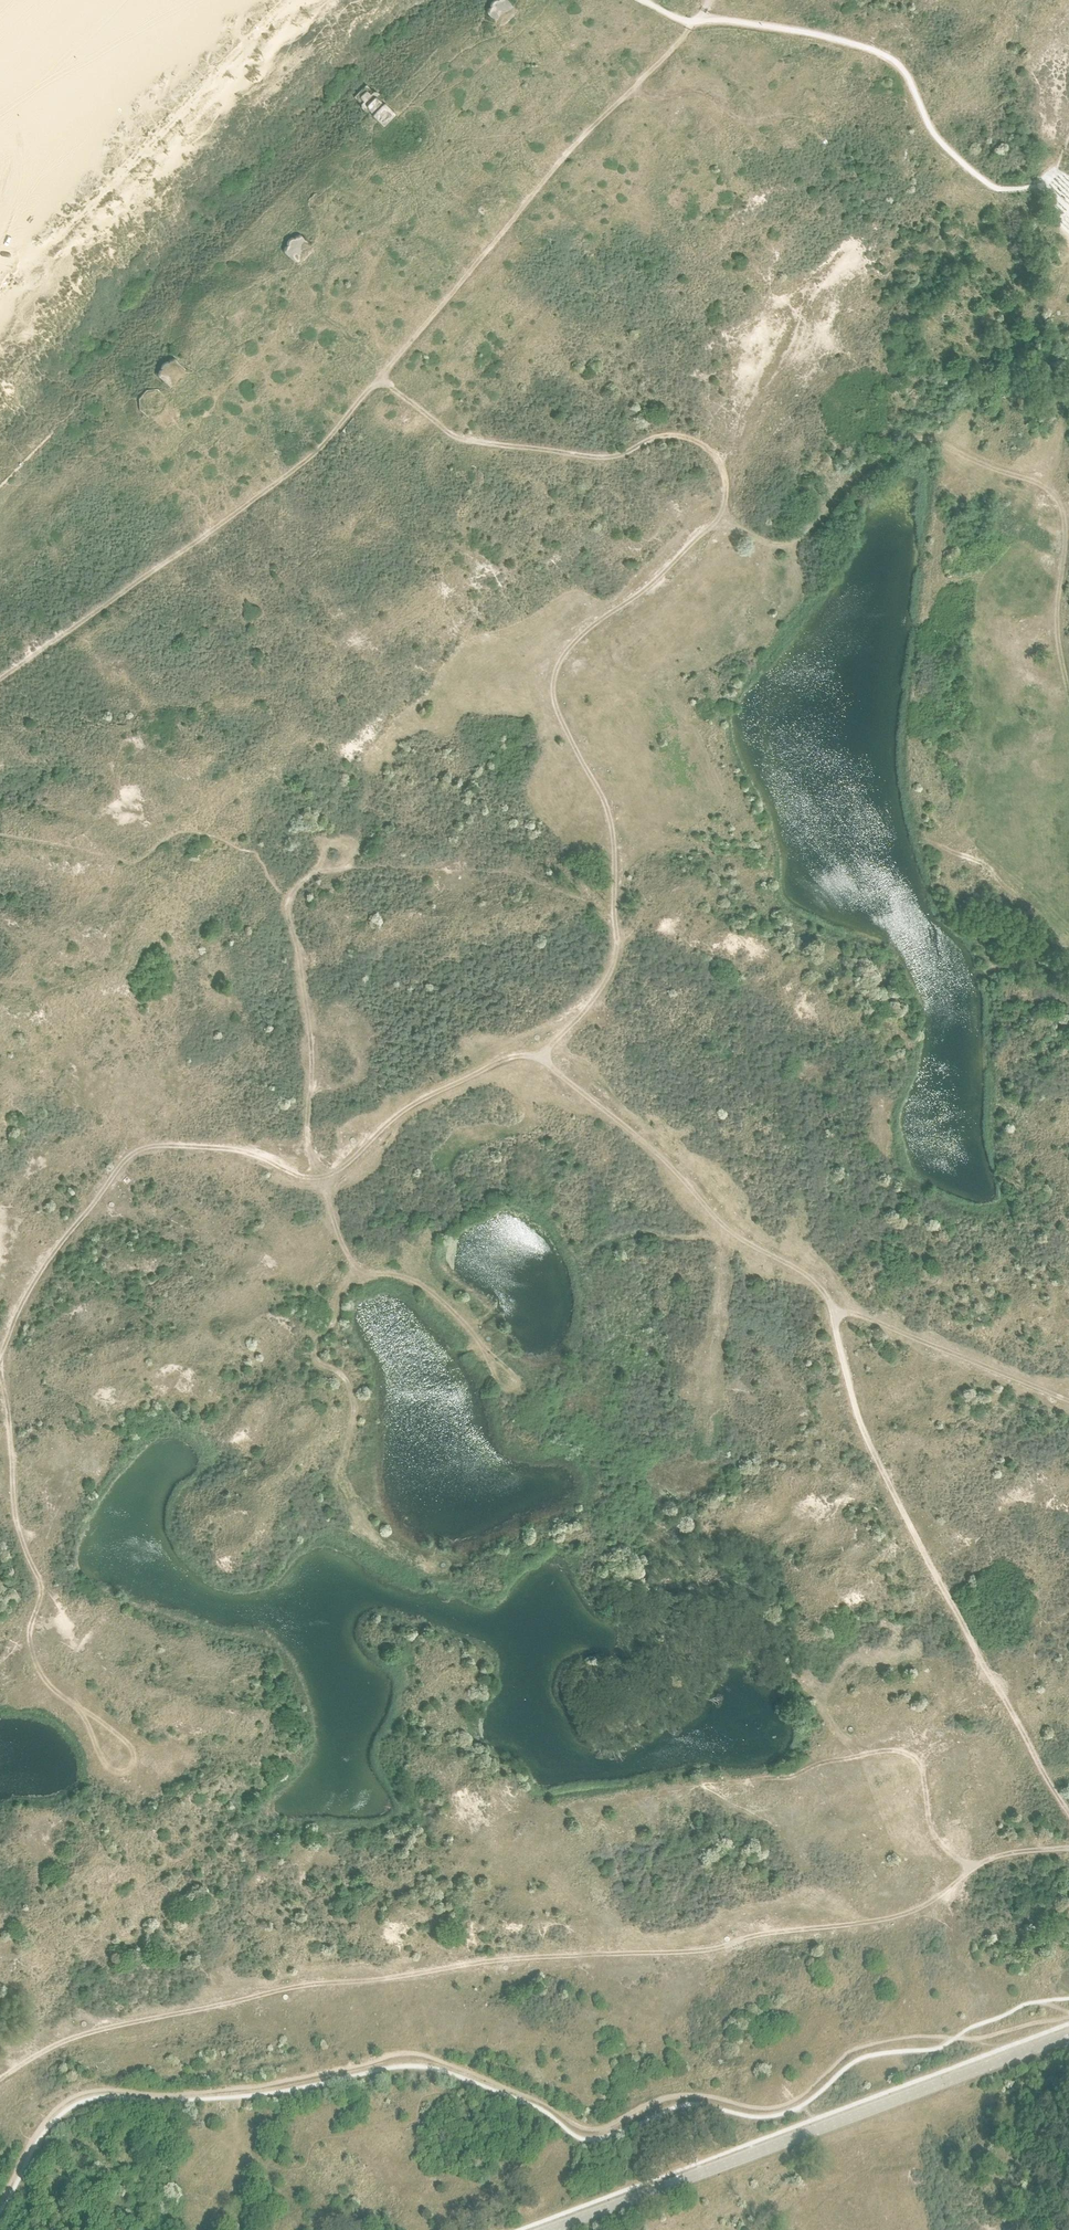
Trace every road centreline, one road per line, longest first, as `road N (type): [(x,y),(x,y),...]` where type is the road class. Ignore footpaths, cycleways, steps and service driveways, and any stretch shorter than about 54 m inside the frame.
road 1 (track): [(0,2081),(76,2036),(300,1986),(504,1960),(719,1948),(890,1917),(939,1893)]
road 2 (track): [(0,678),(331,440),(569,152),(692,23)]
road 3 (track): [(1068,1813),(911,1536),(859,1419),(830,1294),(811,1274),(727,1230),(656,1149),(541,1056)]
road 4 (track): [(319,1177),(307,1123),(312,1043),(287,899),(318,865),(526,873),(614,918)]
road 5 (track): [(1068,523),(1047,486),(914,440),(881,458),(803,534),(781,539),(721,518),(678,557)]
road 6 (track): [(319,1177),(229,1148),(136,1151),(53,1253),(0,1356)]
road 7 (track): [(377,381),(461,440),(592,457),(615,456),(664,434),(686,436),(721,466),(728,497),(721,518)]
road 8 (track): [(614,918),(613,832),(553,688),(571,645),(678,557)]
road 9 (track): [(319,1177),(413,1105),(511,1058),(541,1056),(613,965),(614,918)]
road 10 (track): [(939,1893),(943,1846),(919,1761),(903,1749),(789,1776),(663,1791)]
road 11 (track): [(508,1379),(462,1318),(424,1287),(353,1269),(319,1177)]
road 12 (track): [(34,1659),(41,1584),(14,1510),(0,1380)]
road 13 (track): [(353,1269),(315,1356),(343,1374),(357,1409),(338,1477),(352,1513)]
road 14 (track): [(834,1305),(1068,1402)]
road 15 (track): [(721,466),(753,397),(793,348),(811,286)]
road 16 (track): [(1068,703),(1053,613),(1068,539)]
road 17 (track): [(939,1893),(1013,1852),(1068,1848)]

